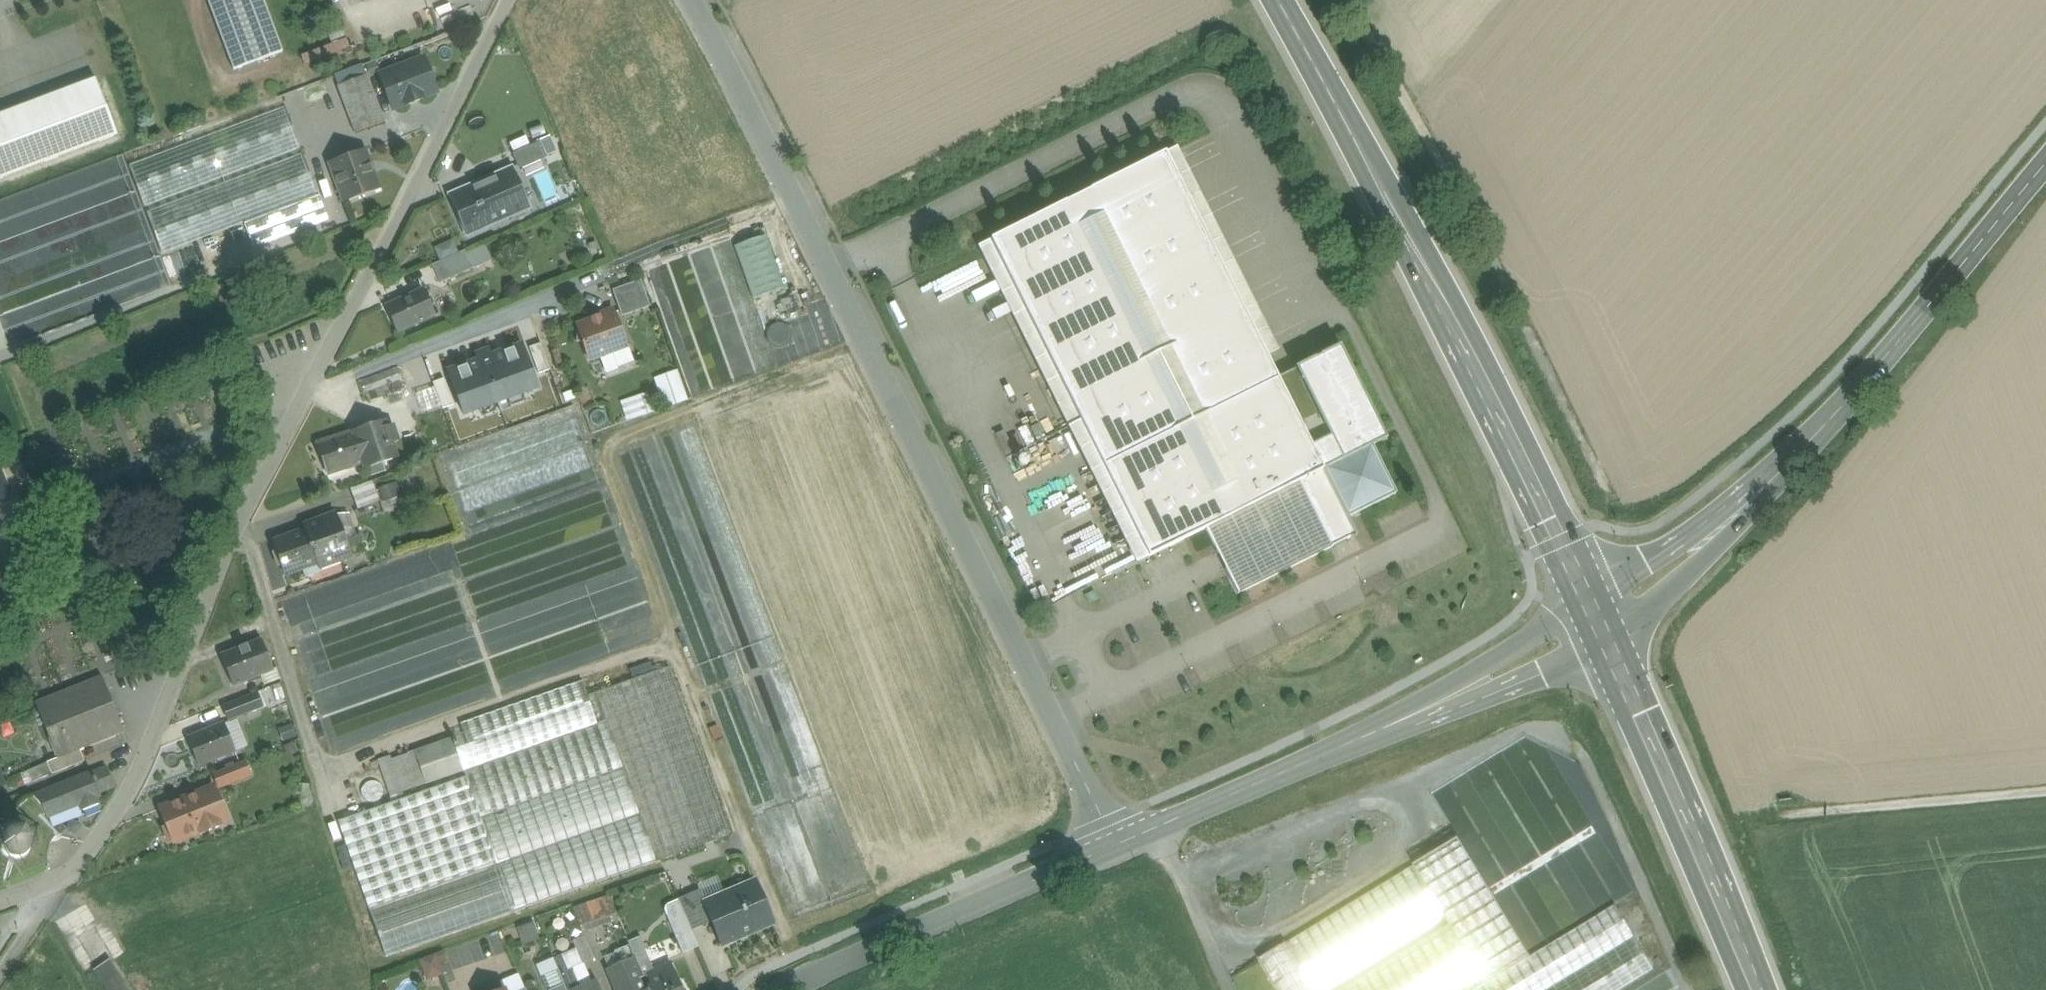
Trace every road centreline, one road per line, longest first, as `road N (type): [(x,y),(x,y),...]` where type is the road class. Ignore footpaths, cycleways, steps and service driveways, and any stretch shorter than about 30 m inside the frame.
road 1 (residential): [(0,901),(80,867),(122,805),(242,519),(507,0)]
road 2 (unclassified): [(1116,844),(939,473),(693,0)]
road 3 (secondary): [(1278,0),(1598,624)]
road 4 (track): [(1687,989),(1582,756),(1536,734),(1176,871)]
road 5 (secondary): [(2045,165),(1771,481),(1690,557),(1598,624)]
road 6 (secondary): [(1598,624),(1116,844)]
road 7 (track): [(1594,468),(1499,273),(1348,0)]
road 8 (secondary): [(1598,624),(1685,809),(1756,989)]
road 9 (secondary): [(1116,844),(790,989)]
road 10 (track): [(2045,792),(1793,816)]

